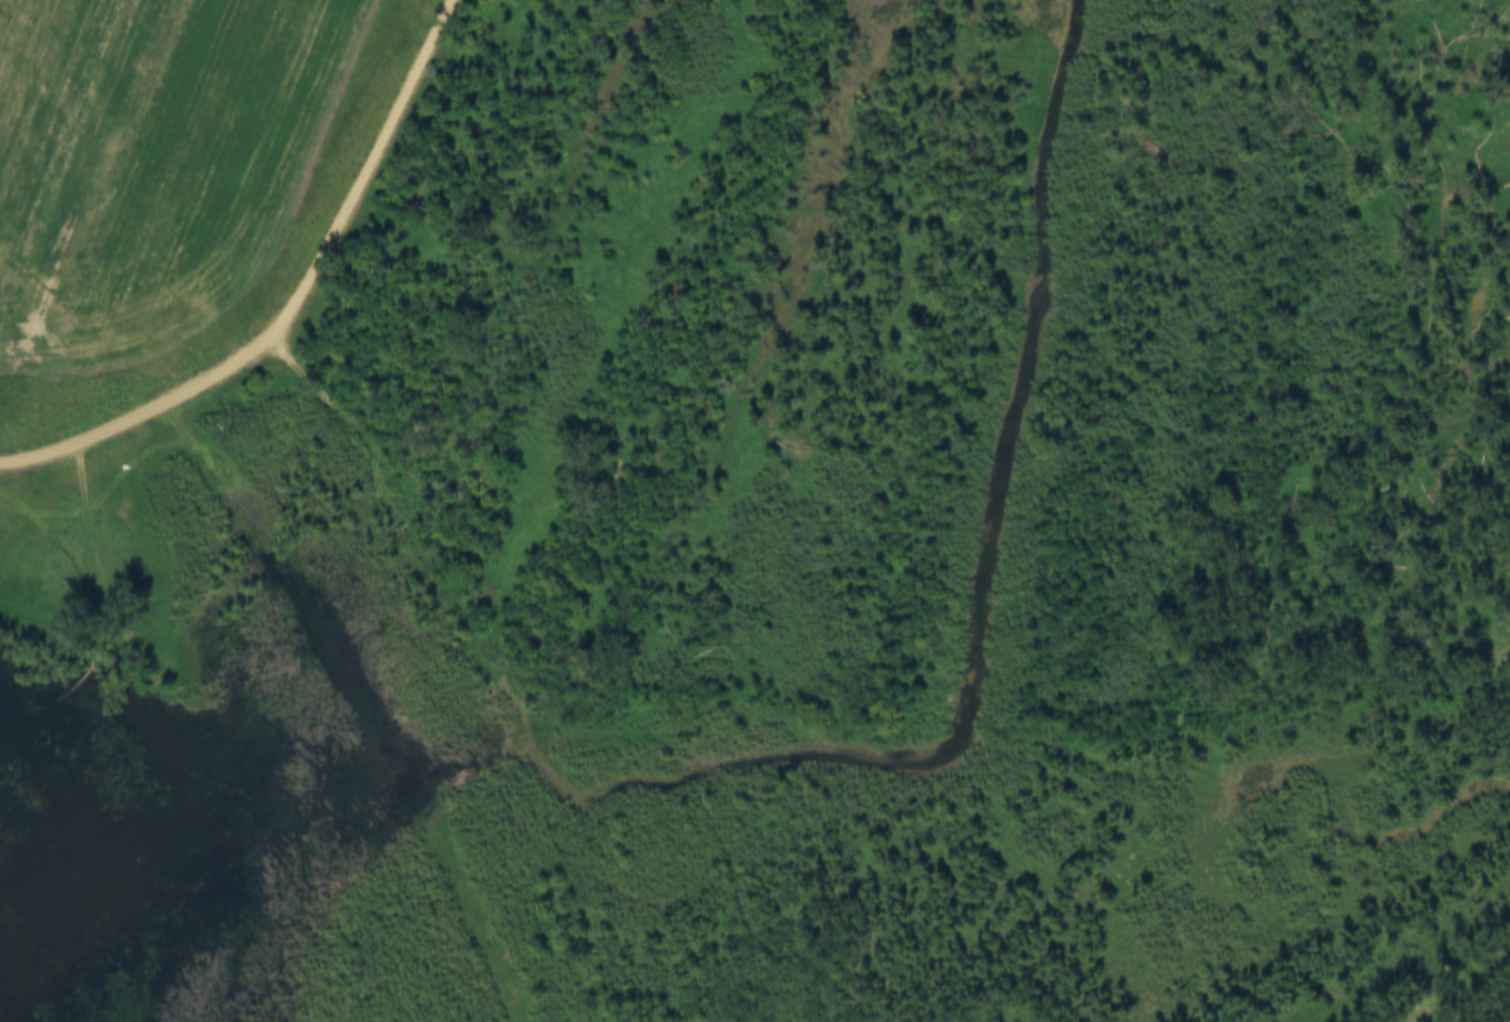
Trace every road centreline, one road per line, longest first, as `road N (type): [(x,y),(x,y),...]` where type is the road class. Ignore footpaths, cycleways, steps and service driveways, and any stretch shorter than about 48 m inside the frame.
road 1 (track): [(270,330),(360,452),(452,627),(520,721),(518,758),(377,887)]

